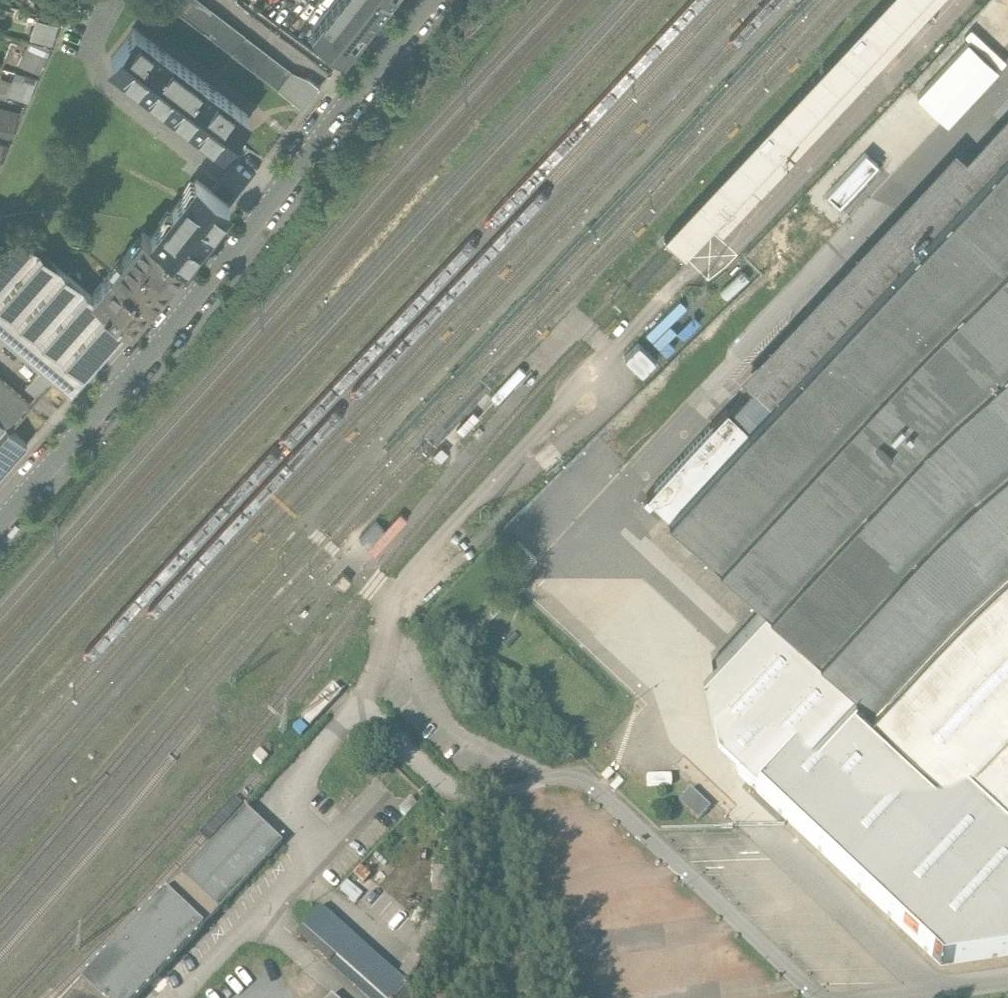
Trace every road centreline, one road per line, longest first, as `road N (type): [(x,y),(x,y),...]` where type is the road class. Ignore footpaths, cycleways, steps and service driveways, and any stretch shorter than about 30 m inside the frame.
road 1 (residential): [(0,525),(158,347),(434,0)]

